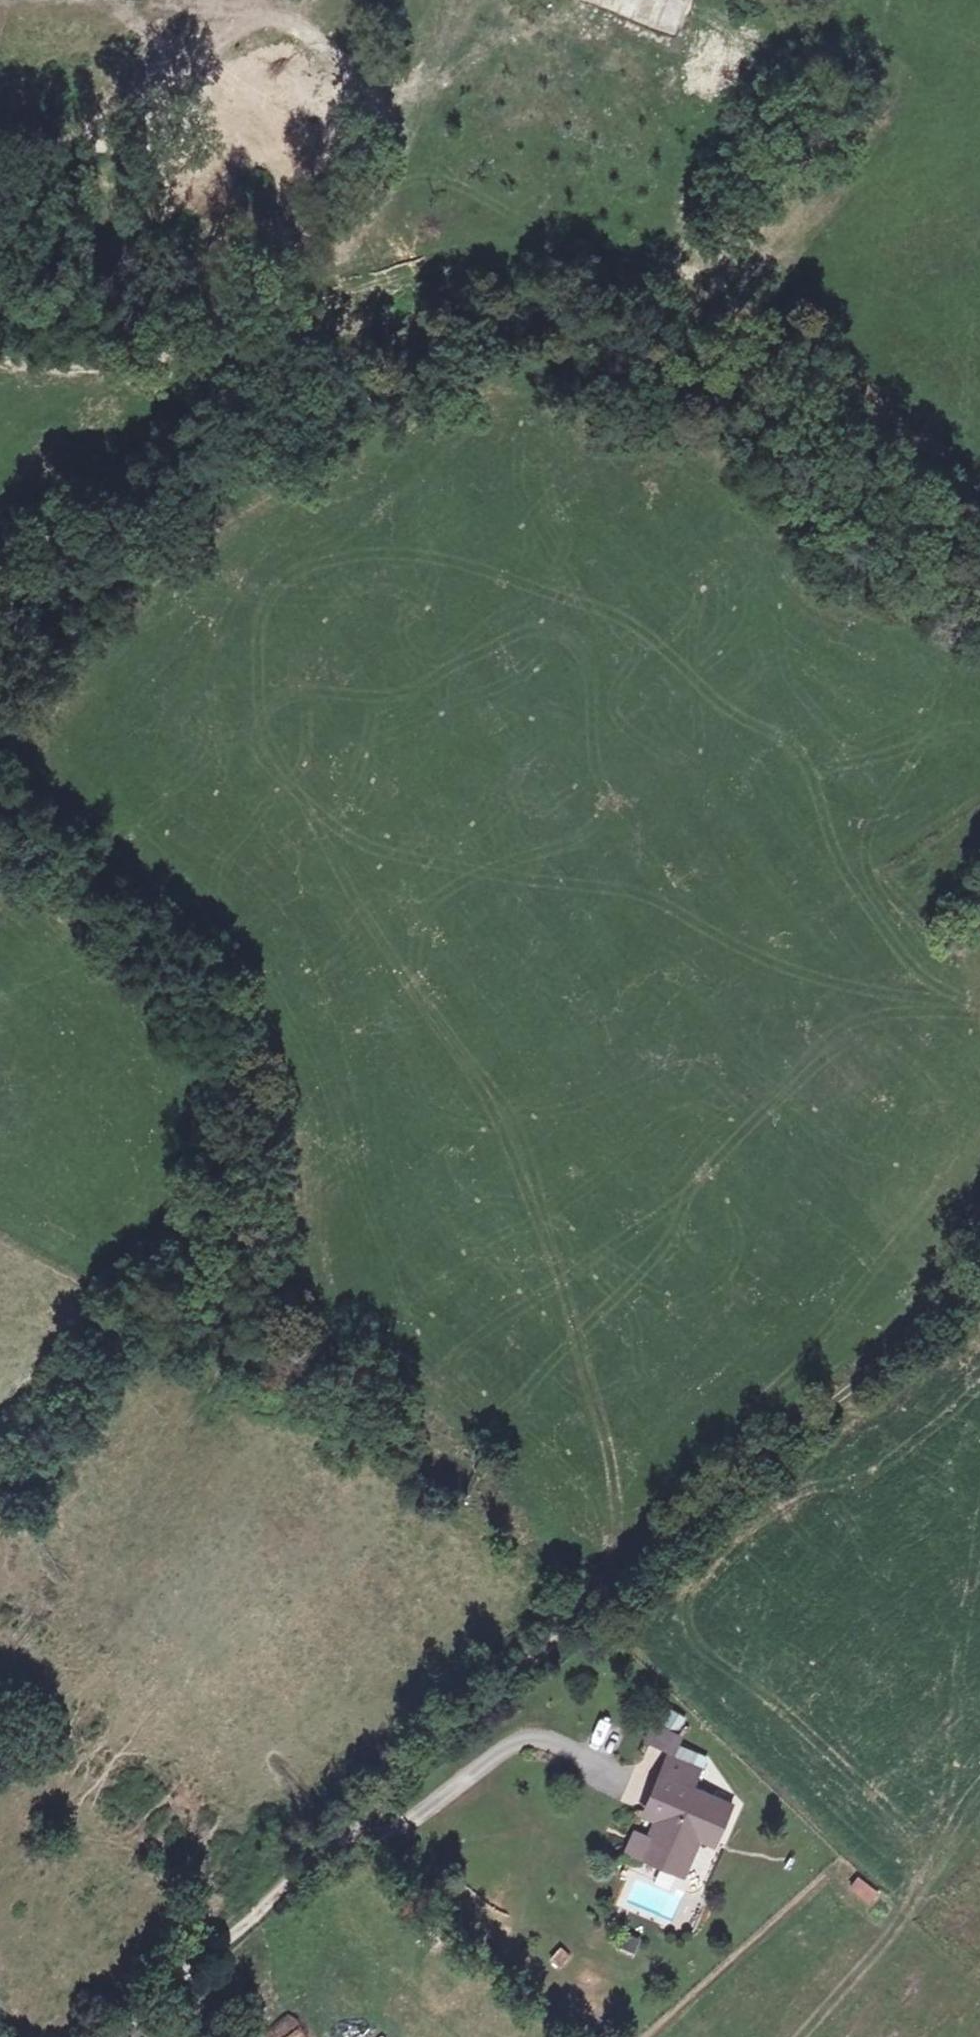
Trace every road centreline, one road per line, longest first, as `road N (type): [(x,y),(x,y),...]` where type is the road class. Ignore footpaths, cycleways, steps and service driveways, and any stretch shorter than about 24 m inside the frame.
road 1 (track): [(979,1266),(605,1604),(422,1754)]
road 2 (unclassified): [(120,2036),(303,1874),(422,1754)]

